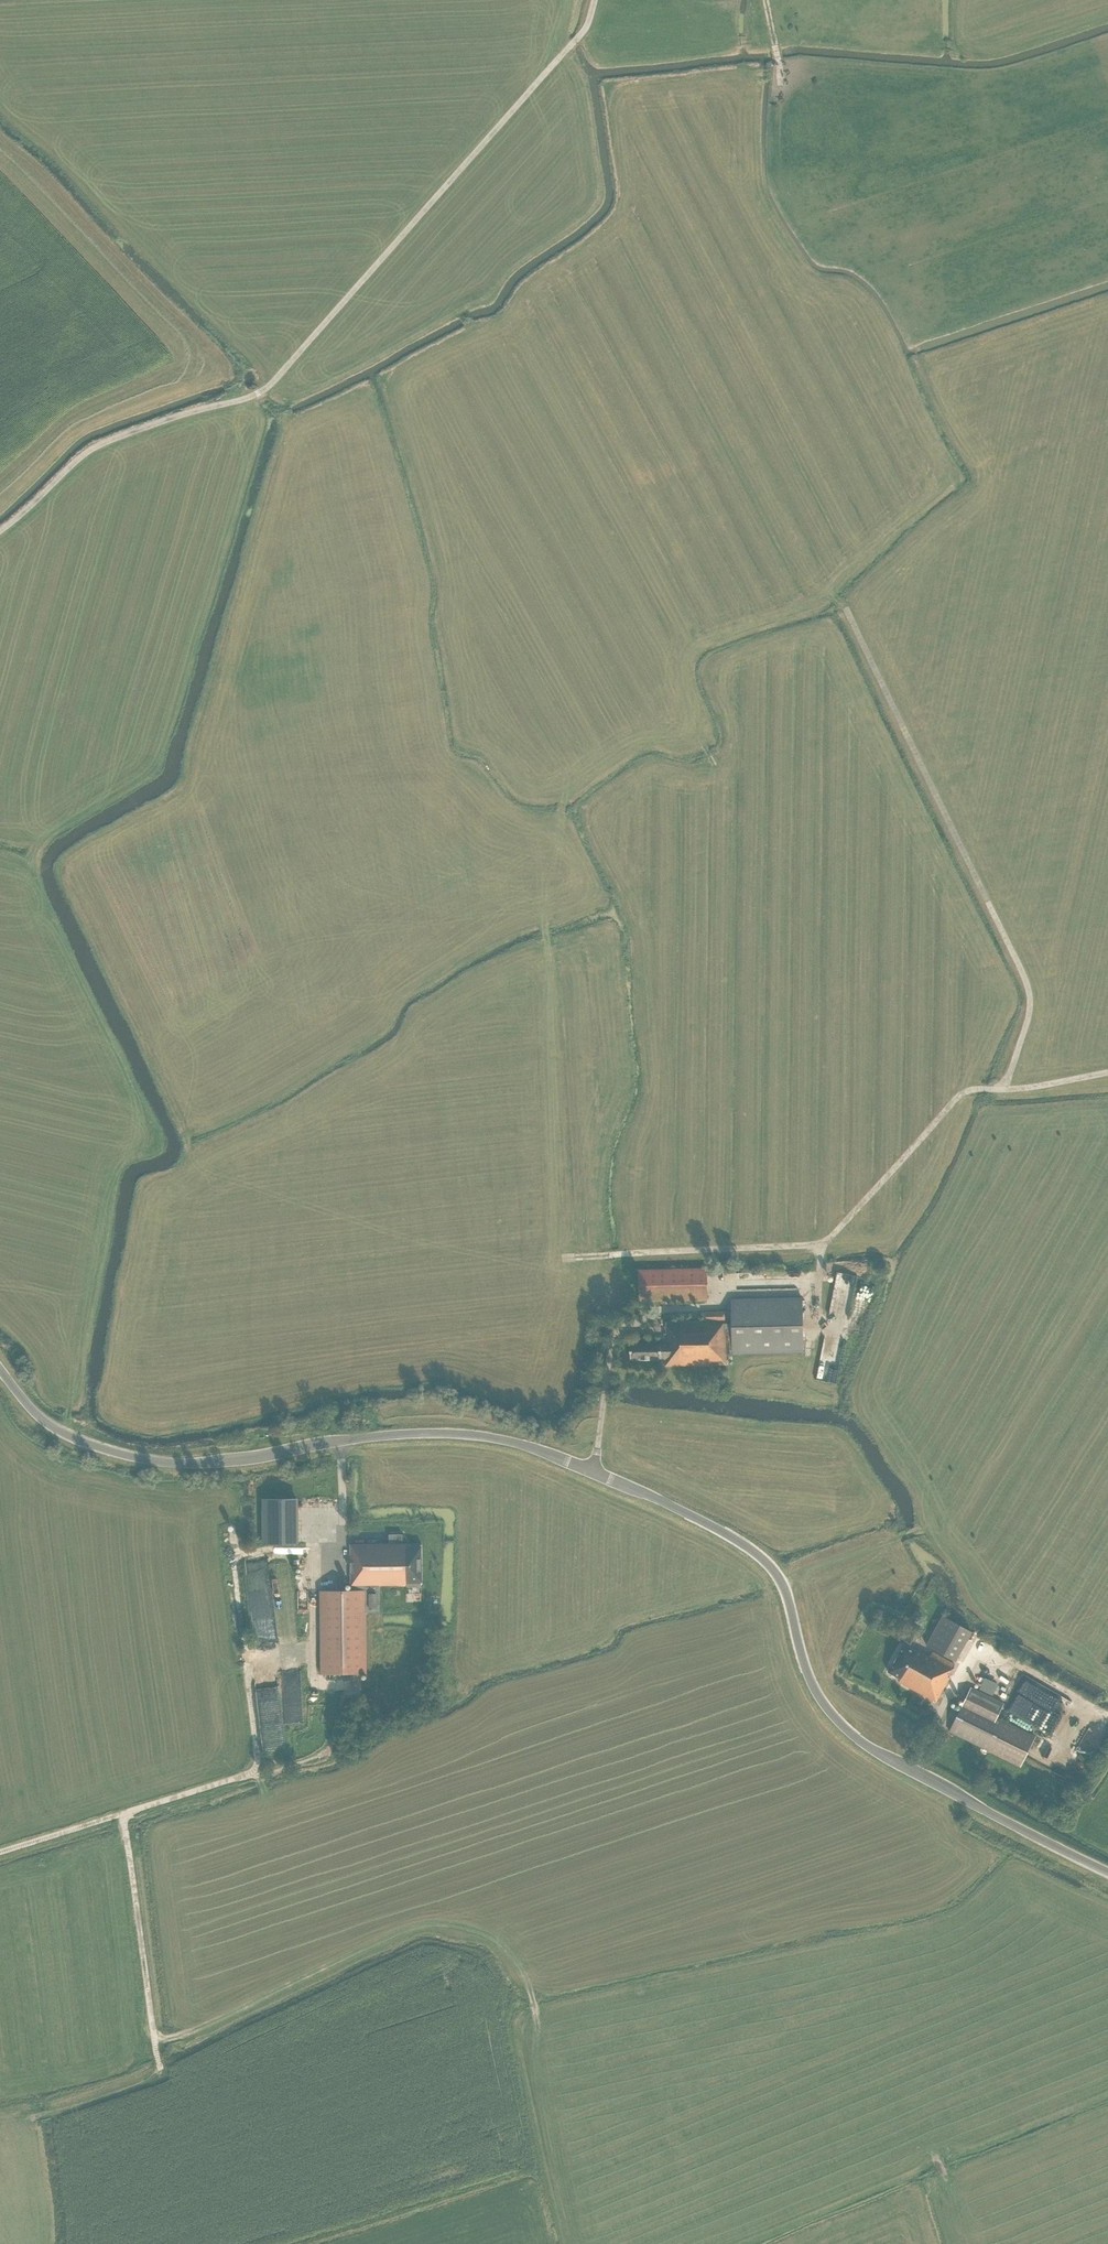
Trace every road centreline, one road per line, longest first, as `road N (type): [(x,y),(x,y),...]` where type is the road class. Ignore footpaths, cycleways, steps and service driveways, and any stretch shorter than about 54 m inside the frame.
road 1 (tertiary): [(1107,1872),(850,1733),(814,1689),(775,1571),(733,1537),(658,1499),(517,1443),(449,1433),(372,1437),(232,1461),(149,1460),(54,1428),(0,1369)]
road 2 (track): [(343,1576),(315,1577),(313,1647),(247,1669),(259,1765),(253,1773),(0,1852)]
road 3 (track): [(1004,1088),(1029,990),(846,608)]
road 4 (track): [(155,2040),(422,1927),(453,1926),(497,1940),(528,1981),(535,2012)]
road 5 (track): [(819,1243),(961,1095),(1107,1073)]
road 6 (track): [(819,1243),(567,1258)]
road 7 (track): [(123,1813),(157,2060)]
road 8 (track): [(611,1332),(718,1306),(735,1283),(821,1279)]
road 9 (track): [(980,1648),(1107,1717)]

